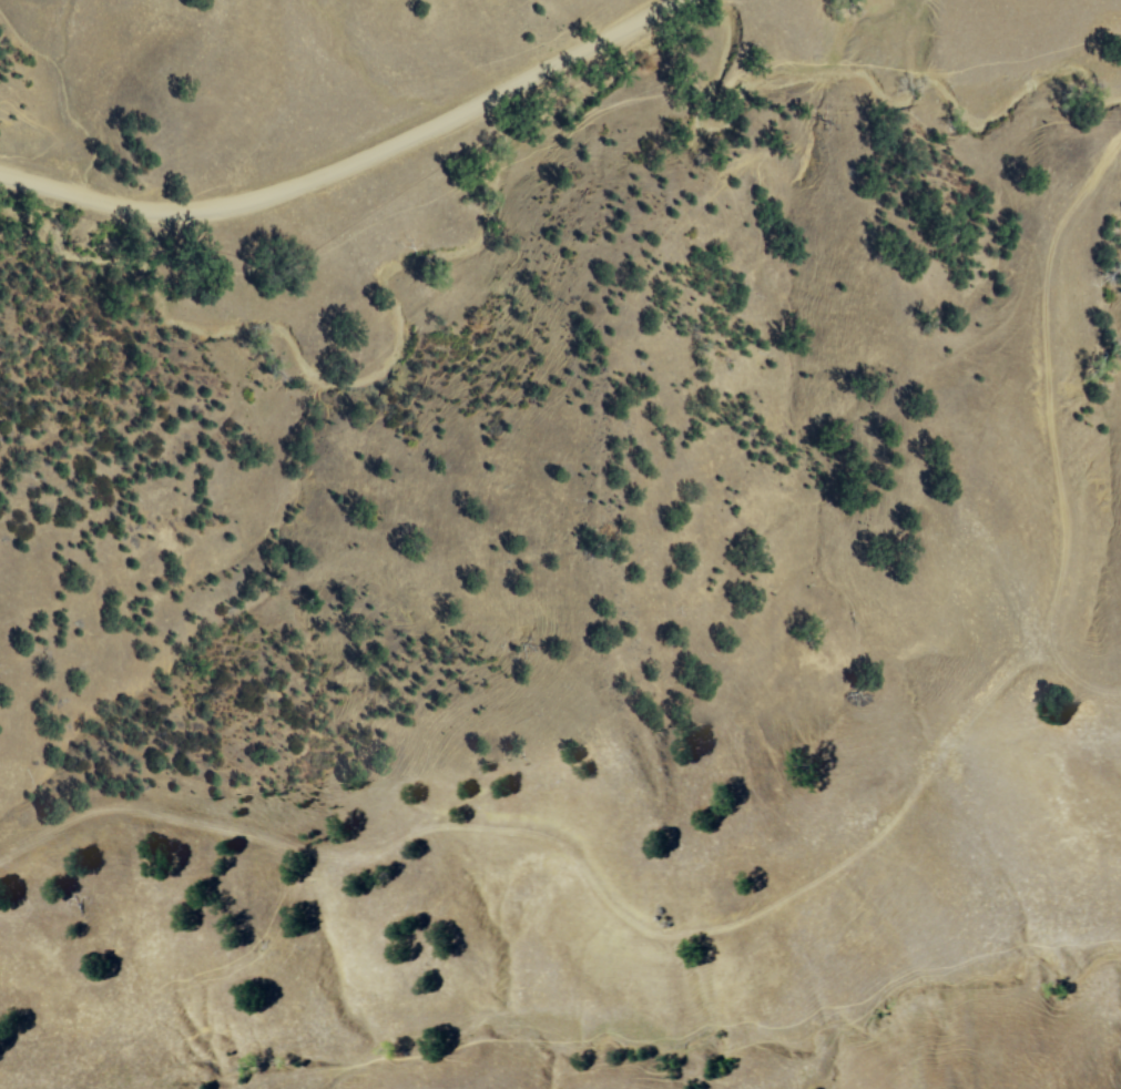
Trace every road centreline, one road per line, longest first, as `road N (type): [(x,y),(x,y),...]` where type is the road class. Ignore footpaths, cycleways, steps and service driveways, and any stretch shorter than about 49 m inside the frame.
road 1 (residential): [(0,172),(143,208),(224,211),(371,157),(689,0)]

